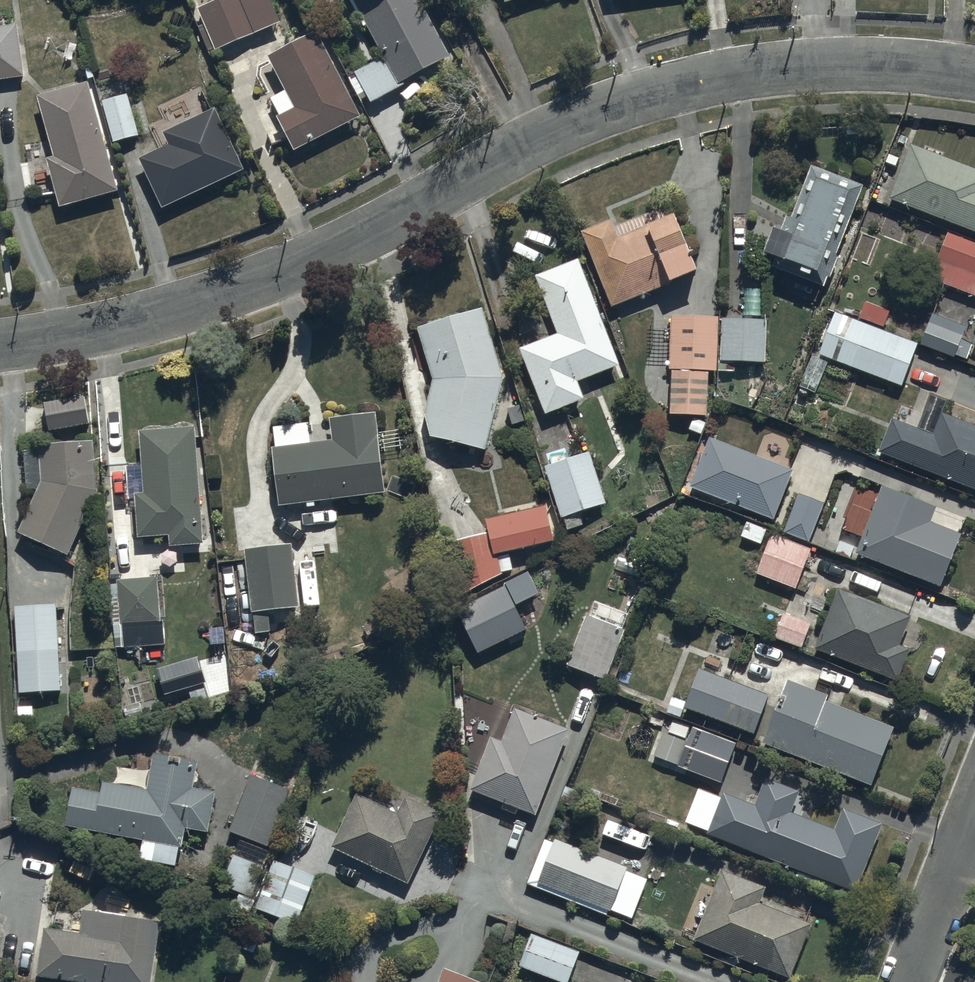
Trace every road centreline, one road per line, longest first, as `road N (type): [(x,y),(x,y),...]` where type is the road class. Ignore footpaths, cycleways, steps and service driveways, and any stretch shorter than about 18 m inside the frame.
road 1 (residential): [(974,75),(875,62),(689,82),(558,128),(315,258),(228,293),(81,333),(0,344)]
road 2 (residential): [(974,813),(909,981)]

